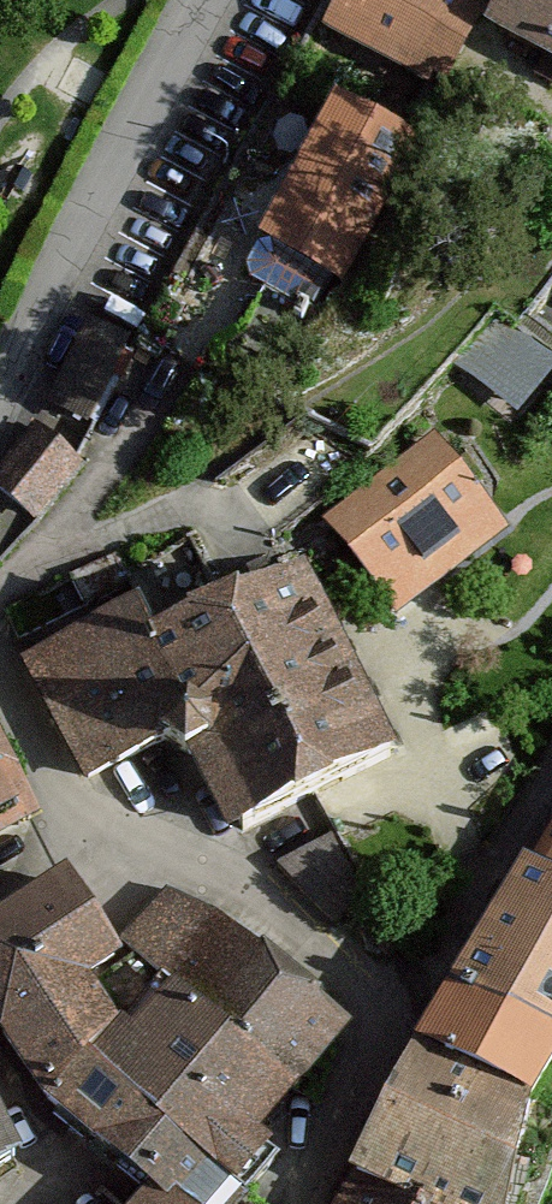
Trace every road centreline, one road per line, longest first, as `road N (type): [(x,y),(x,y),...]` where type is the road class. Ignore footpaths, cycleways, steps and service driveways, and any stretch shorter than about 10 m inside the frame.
road 1 (residential): [(213,0),(0,421)]
road 2 (residential): [(551,810),(363,1088),(311,1203)]

